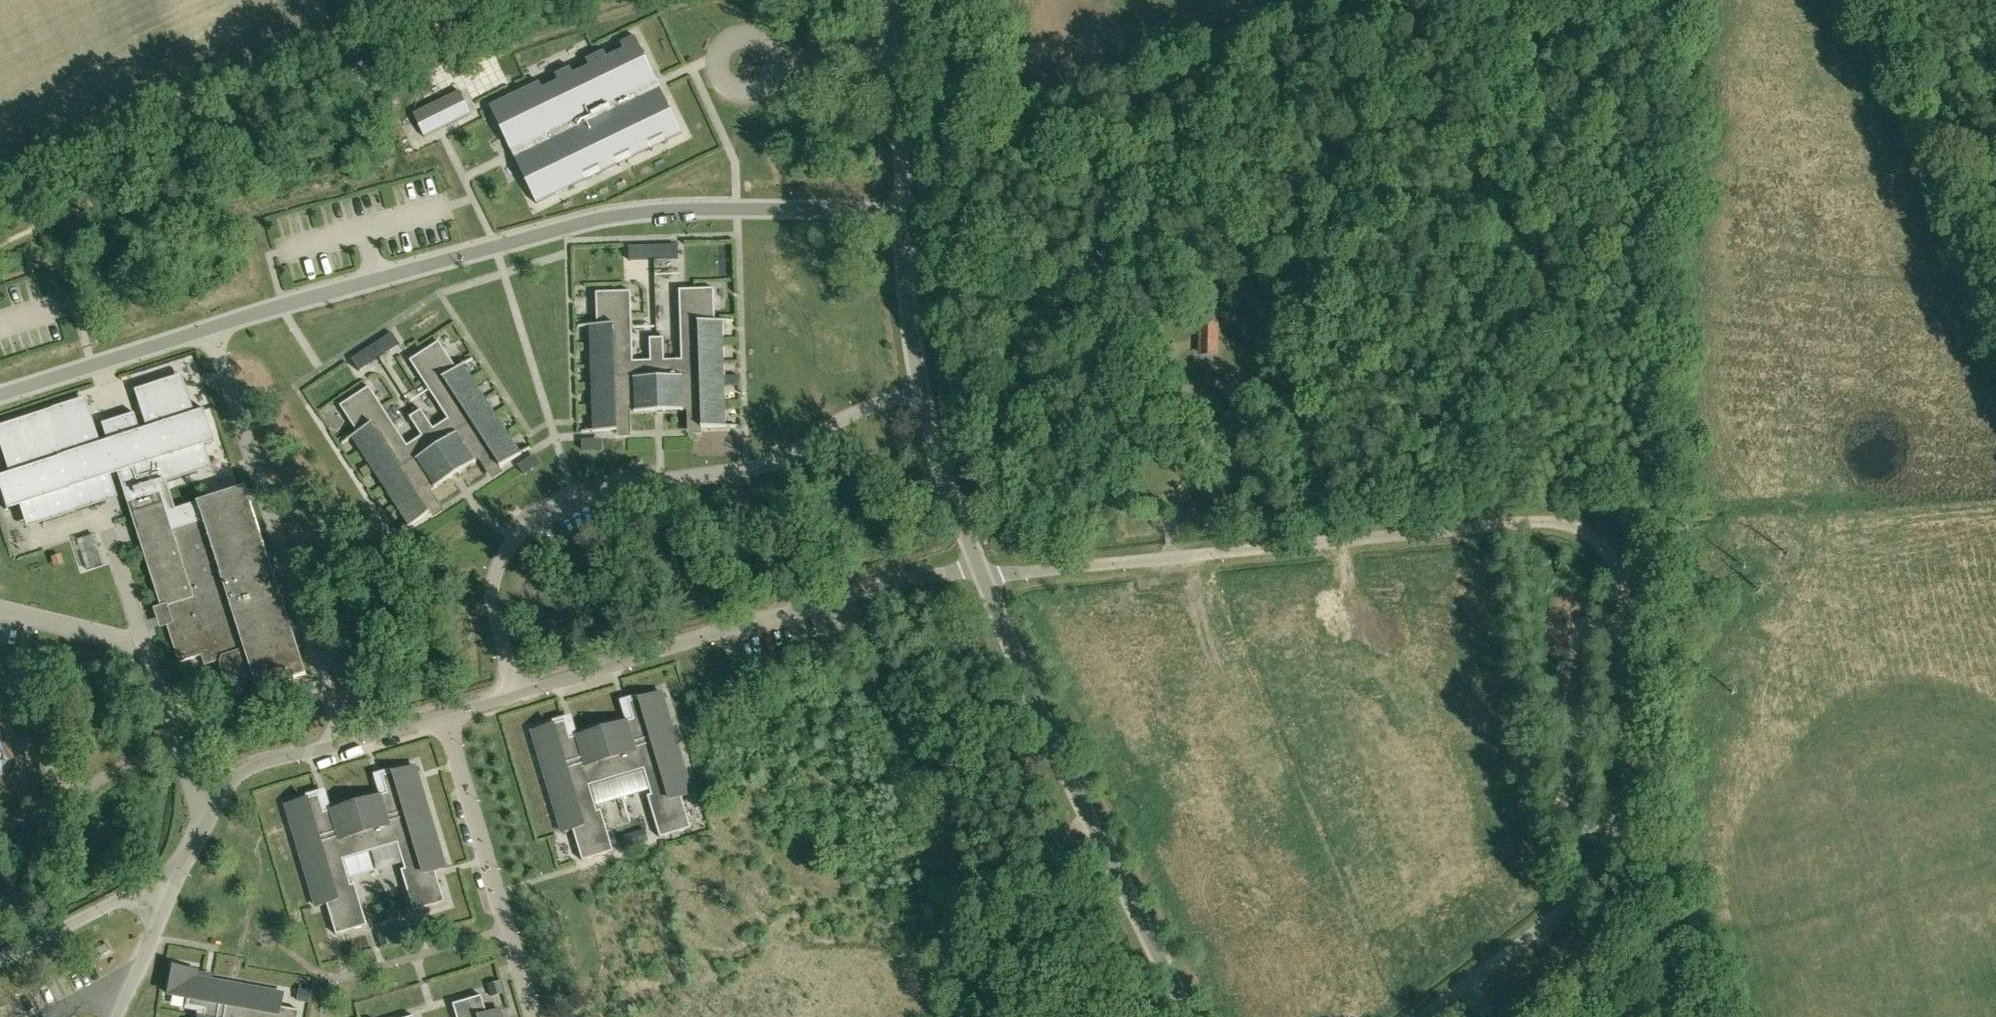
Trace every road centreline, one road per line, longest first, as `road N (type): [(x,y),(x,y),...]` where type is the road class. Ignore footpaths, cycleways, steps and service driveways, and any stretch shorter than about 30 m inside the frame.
road 1 (track): [(0,243),(322,92),(357,58),(477,0)]
road 2 (residential): [(323,1016),(332,981),(510,930)]
road 3 (residential): [(447,716),(498,891)]

